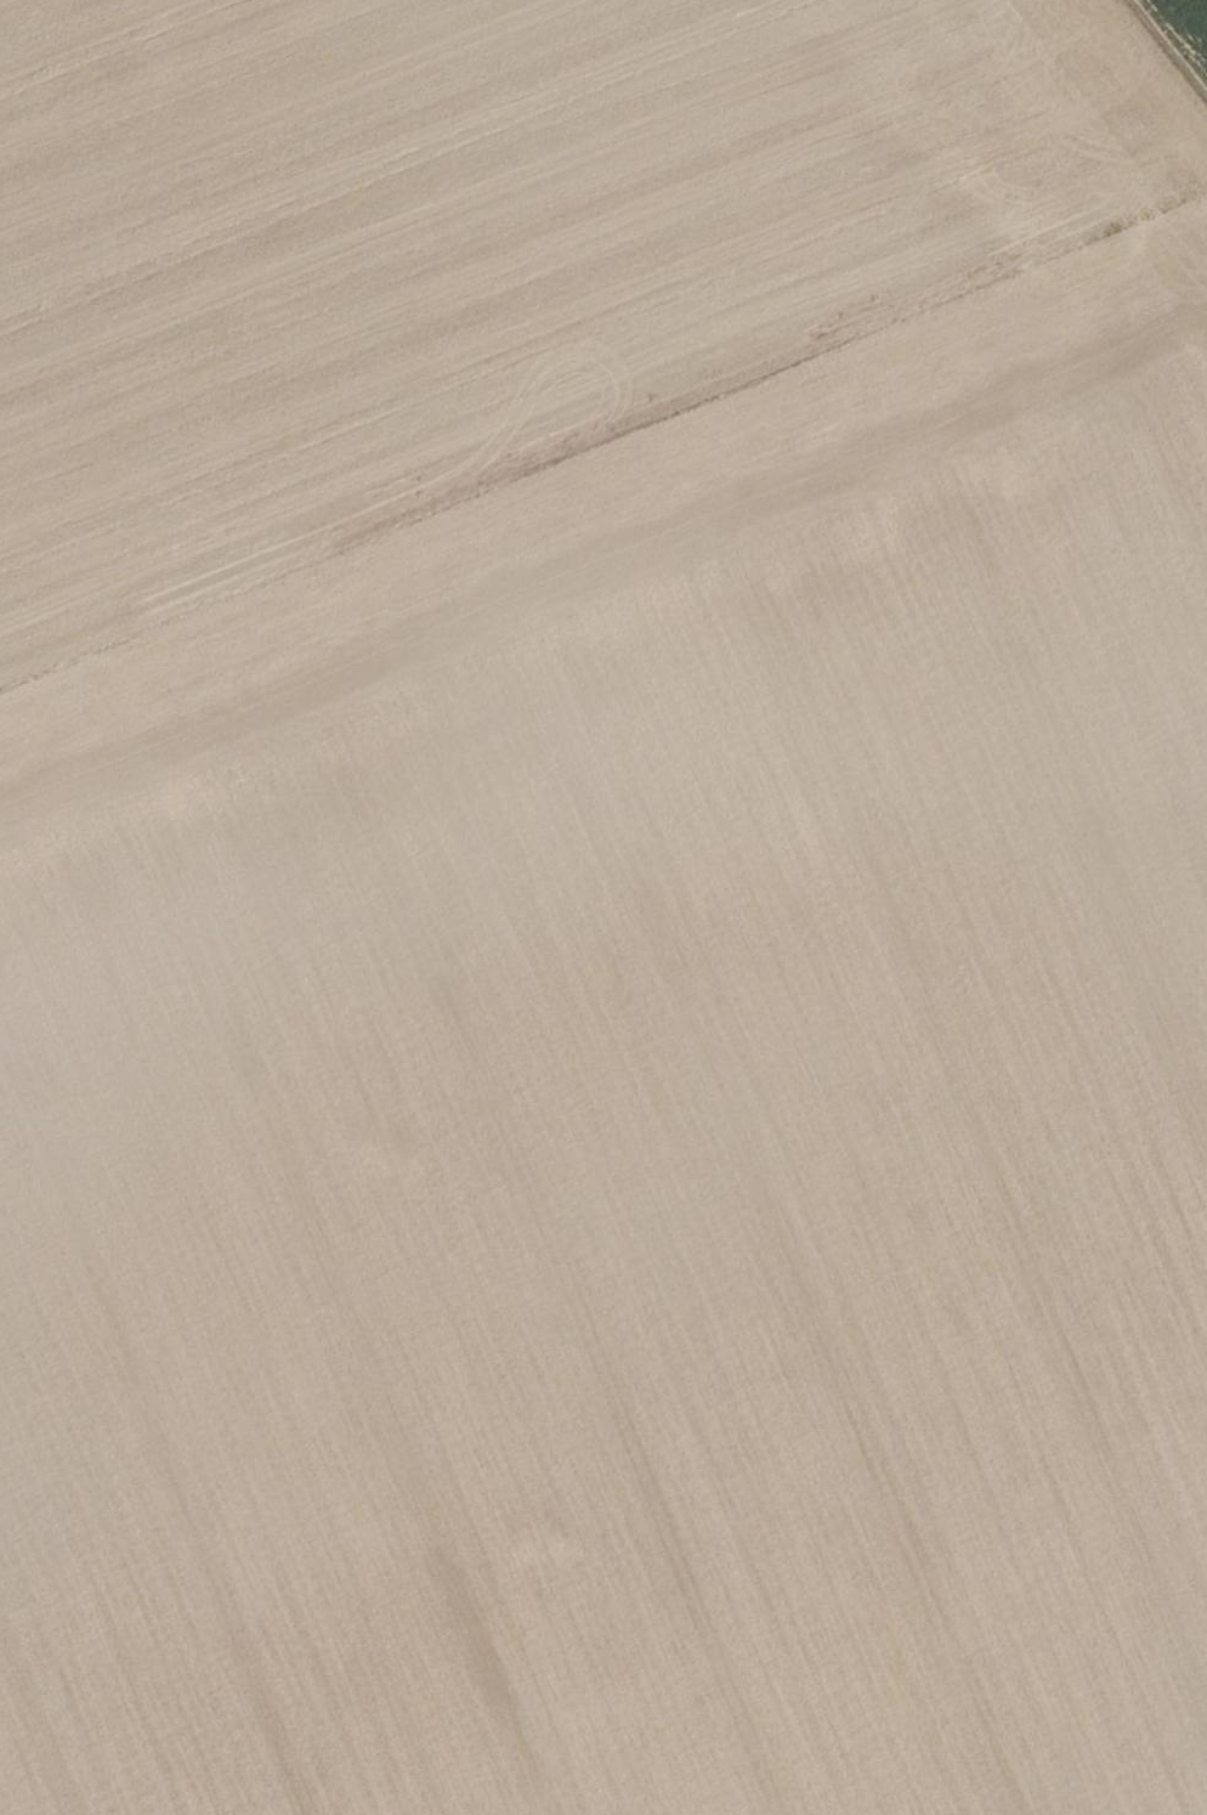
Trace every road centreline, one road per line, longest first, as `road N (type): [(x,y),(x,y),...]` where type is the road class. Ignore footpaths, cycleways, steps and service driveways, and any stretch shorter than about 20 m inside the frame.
road 1 (track): [(1109,0),(1206,122)]

